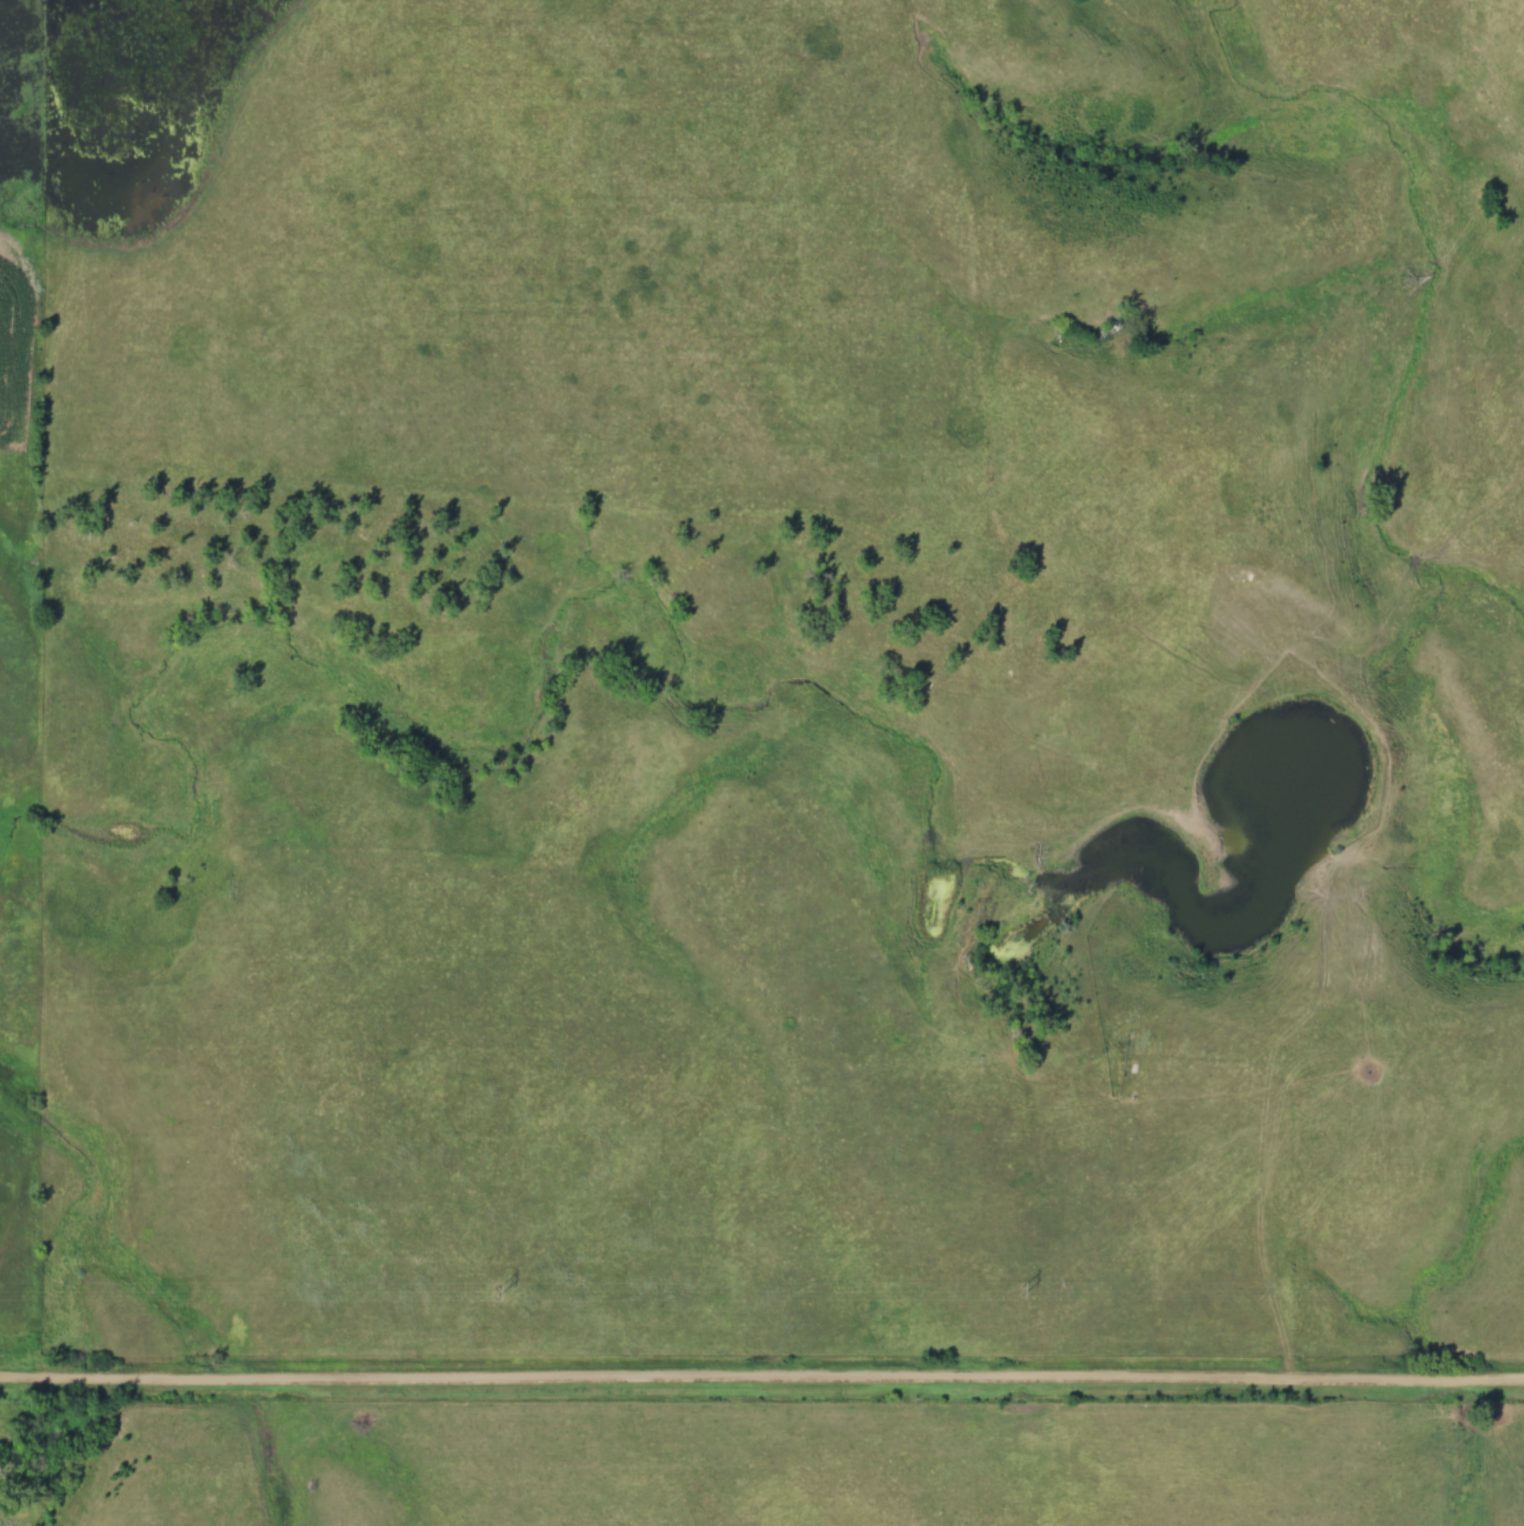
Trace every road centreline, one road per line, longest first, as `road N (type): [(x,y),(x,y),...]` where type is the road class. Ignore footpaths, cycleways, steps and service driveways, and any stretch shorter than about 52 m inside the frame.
road 1 (residential): [(1523,1378),(0,1376)]

